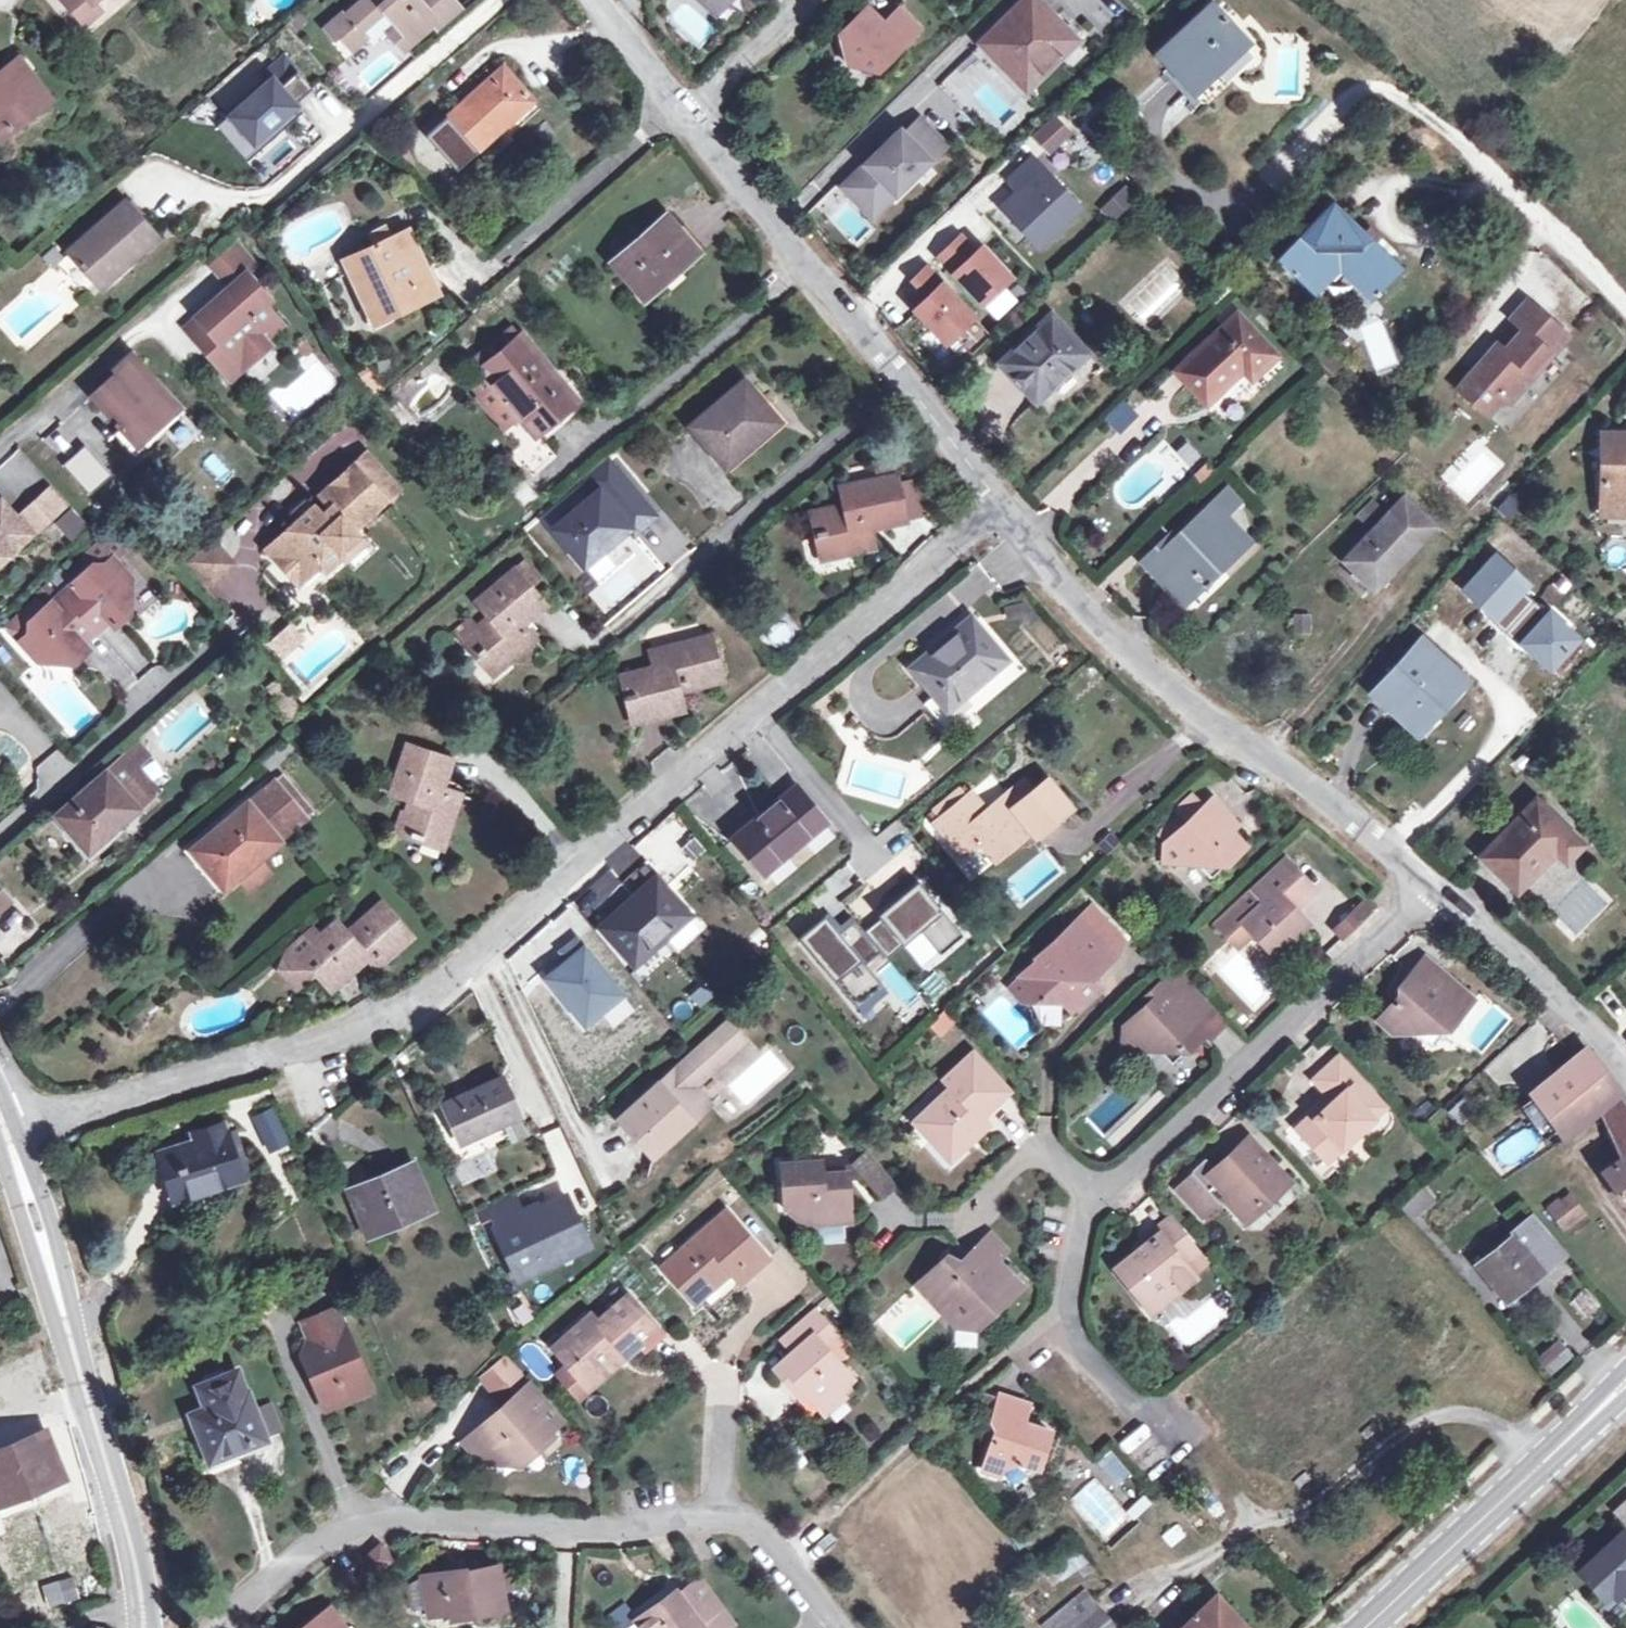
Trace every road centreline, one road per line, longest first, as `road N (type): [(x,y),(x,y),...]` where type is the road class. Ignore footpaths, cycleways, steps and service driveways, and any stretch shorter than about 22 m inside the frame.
road 1 (residential): [(5,1132),(384,1020),(1003,517)]
road 2 (residential): [(210,1627),(317,1540),(353,1524),(677,1523),(722,1507)]
road 3 (residential): [(1003,517),(1132,657),(1387,846)]
road 4 (secondary): [(5,1132),(125,1523),(141,1615)]
road 5 (residential): [(1625,314),(1473,156),(1389,91),(1356,89),(1273,166)]
road 6 (residential): [(1096,1186),(1435,885)]
road 7 (residential): [(911,390),(606,640)]
road 8 (primary): [(1358,1627),(1625,1383)]
road 9 (residential): [(685,116),(911,390)]
road 10 (residential): [(1387,846),(1526,714),(1443,633)]
road 11 (residential): [(1156,1439),(1065,1324),(1096,1186)]
road 12 (residential): [(1435,885),(1625,1080)]
road 13 (residential): [(505,257),(654,122),(685,116)]
road 14 (residential): [(0,446),(157,303)]
road 15 (residential): [(778,1556),(917,1432)]
road 16 (residential): [(685,116),(808,0)]
road 17 (residential): [(1096,1186),(1043,1143),(972,1208)]
road 18 (residential): [(911,390),(1003,517)]
road 19 (residential): [(595,0),(685,116)]
road 20 (residential): [(722,1507),(726,1369)]

